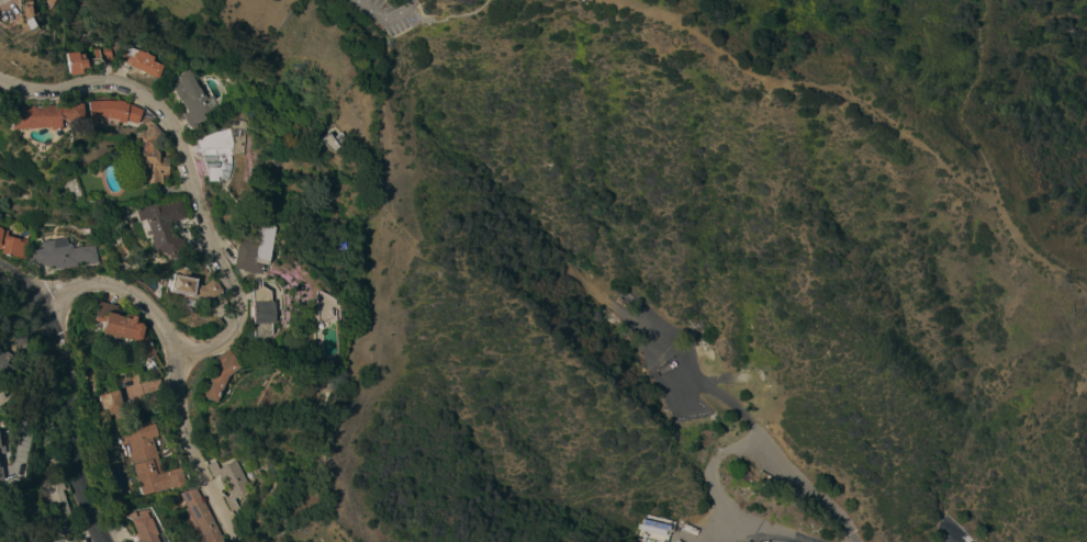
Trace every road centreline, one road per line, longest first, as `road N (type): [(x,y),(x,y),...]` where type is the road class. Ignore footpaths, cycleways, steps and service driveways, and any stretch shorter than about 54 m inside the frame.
road 1 (residential): [(187,362),(239,331),(244,303),(212,246),(175,123),(139,90),(96,82),(53,93),(0,82)]
road 2 (residential): [(239,541),(183,438),(177,394),(187,362),(165,329),(131,292),(91,283),(35,303)]
road 3 (residential): [(104,541),(57,342),(0,265)]

